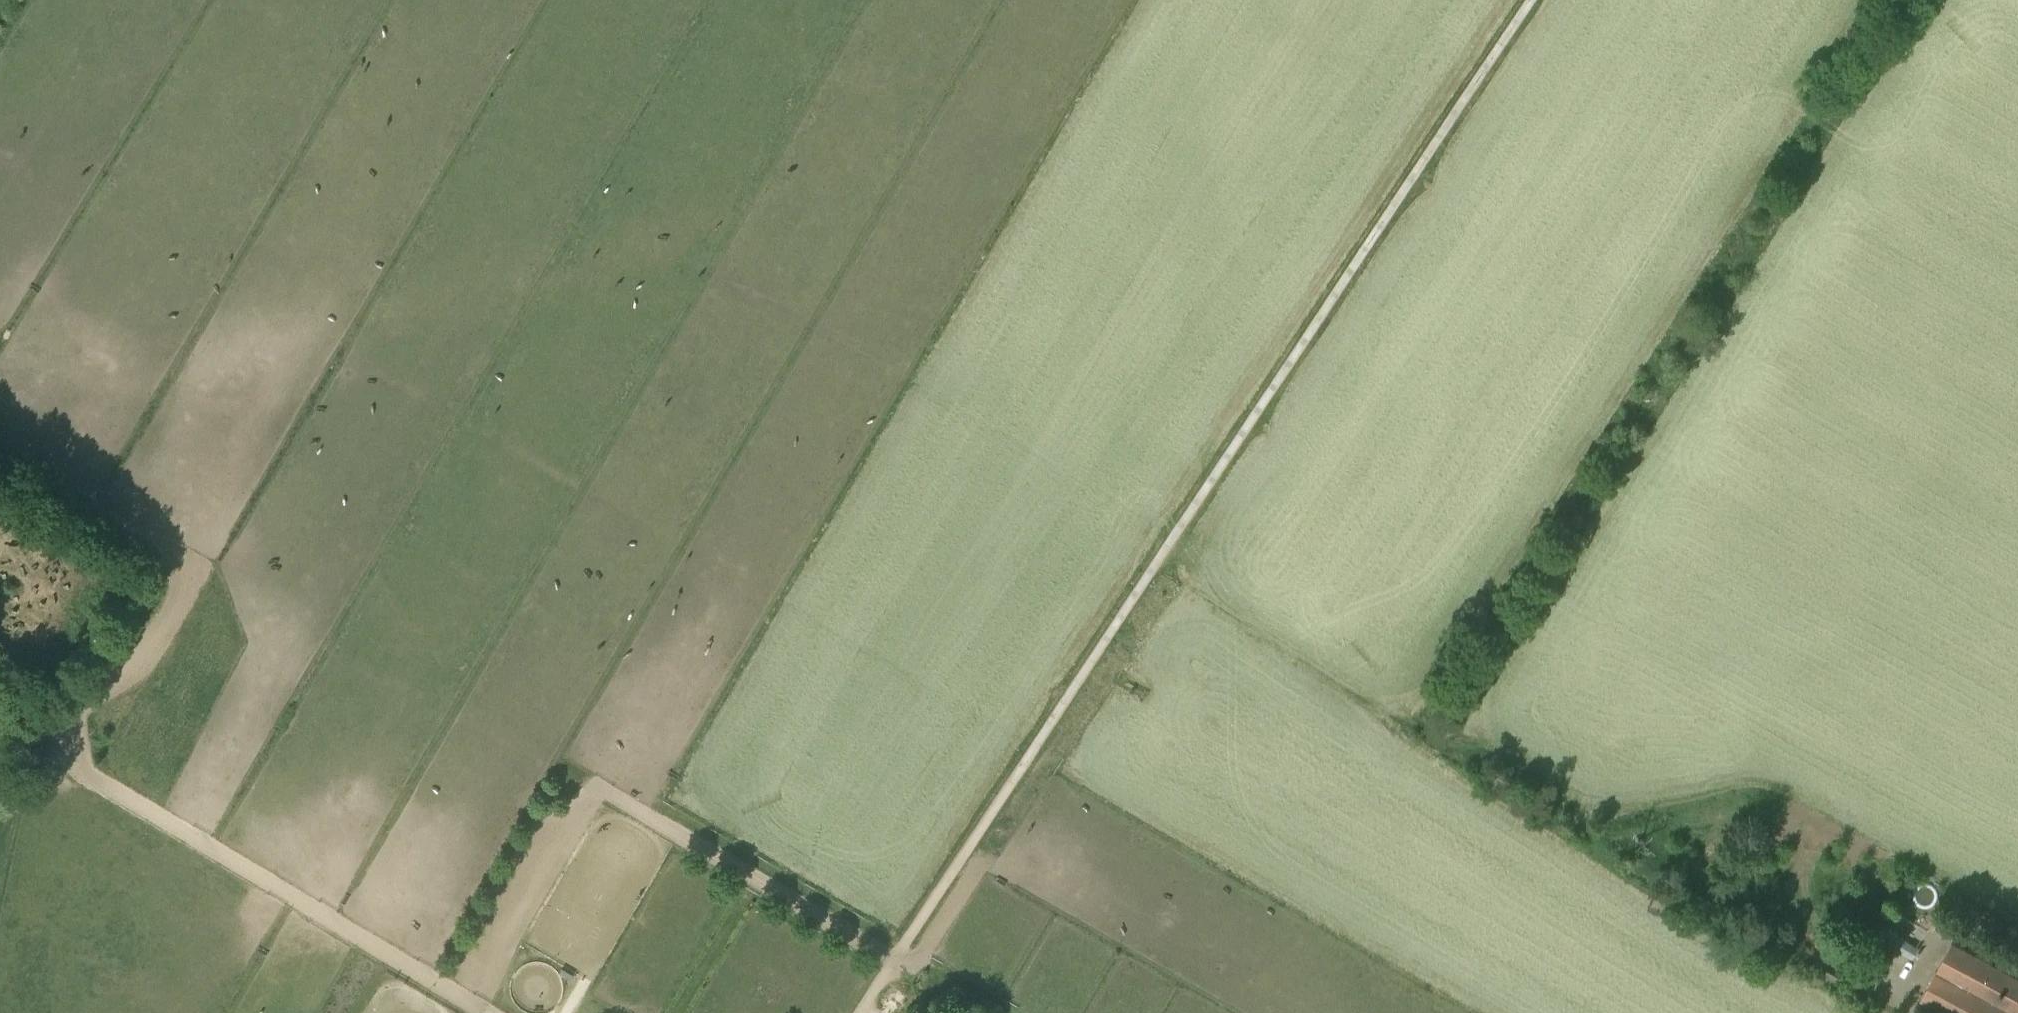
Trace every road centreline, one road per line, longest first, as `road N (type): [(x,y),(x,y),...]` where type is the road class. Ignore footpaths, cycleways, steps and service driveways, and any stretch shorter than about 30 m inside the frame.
road 1 (track): [(890,967),(1530,0)]
road 2 (track): [(480,1010),(82,767),(72,719),(86,696),(160,632),(181,600),(185,565),(158,539),(0,455)]
road 3 (track): [(894,960),(603,796),(554,830),(454,995)]

